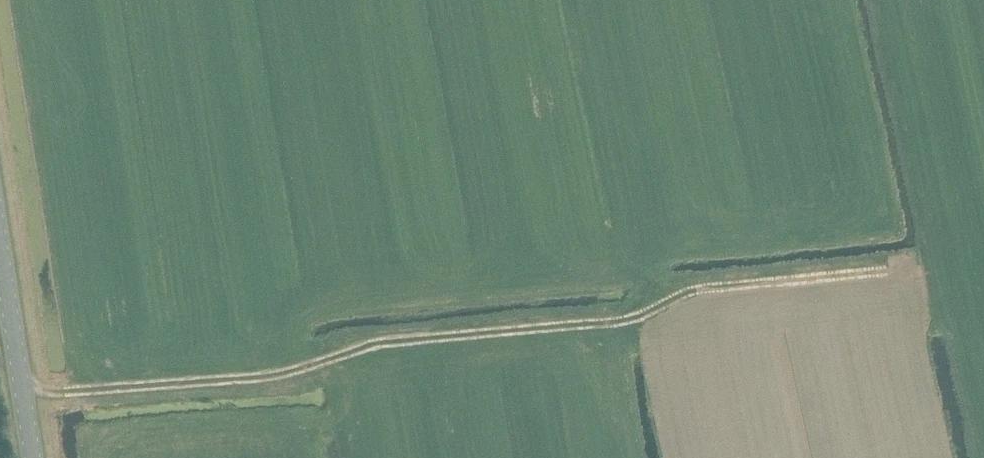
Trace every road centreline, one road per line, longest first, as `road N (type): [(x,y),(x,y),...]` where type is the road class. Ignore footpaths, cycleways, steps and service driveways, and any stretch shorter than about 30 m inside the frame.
road 1 (track): [(23,395),(253,378),(378,345),(628,318),(692,288),(899,266)]
road 2 (tertiary): [(33,457),(0,243)]

